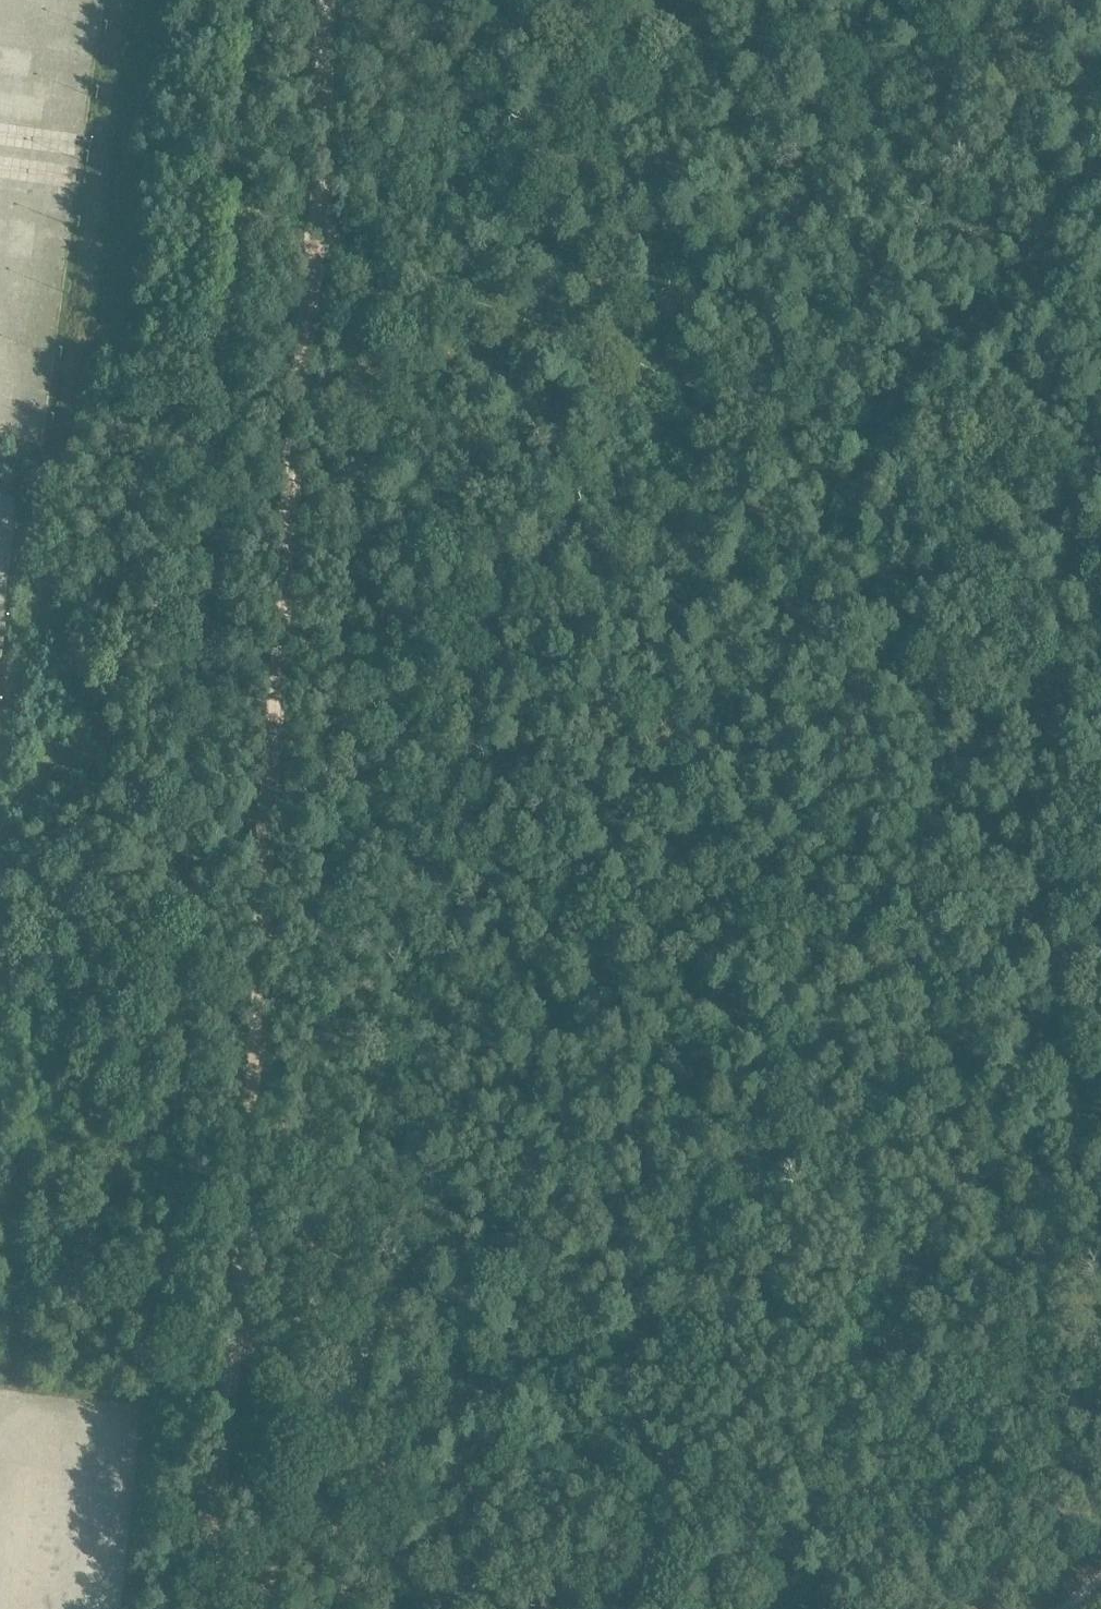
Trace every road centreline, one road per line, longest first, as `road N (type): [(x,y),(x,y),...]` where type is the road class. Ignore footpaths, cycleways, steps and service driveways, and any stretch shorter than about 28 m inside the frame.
road 1 (track): [(326,0),(314,262),(212,1608)]
road 2 (track): [(1100,175),(896,400),(885,446),(382,261),(314,262)]
road 3 (track): [(235,1339),(282,1343),(424,1514),(487,1608)]
road 4 (track): [(885,446),(1100,551)]

